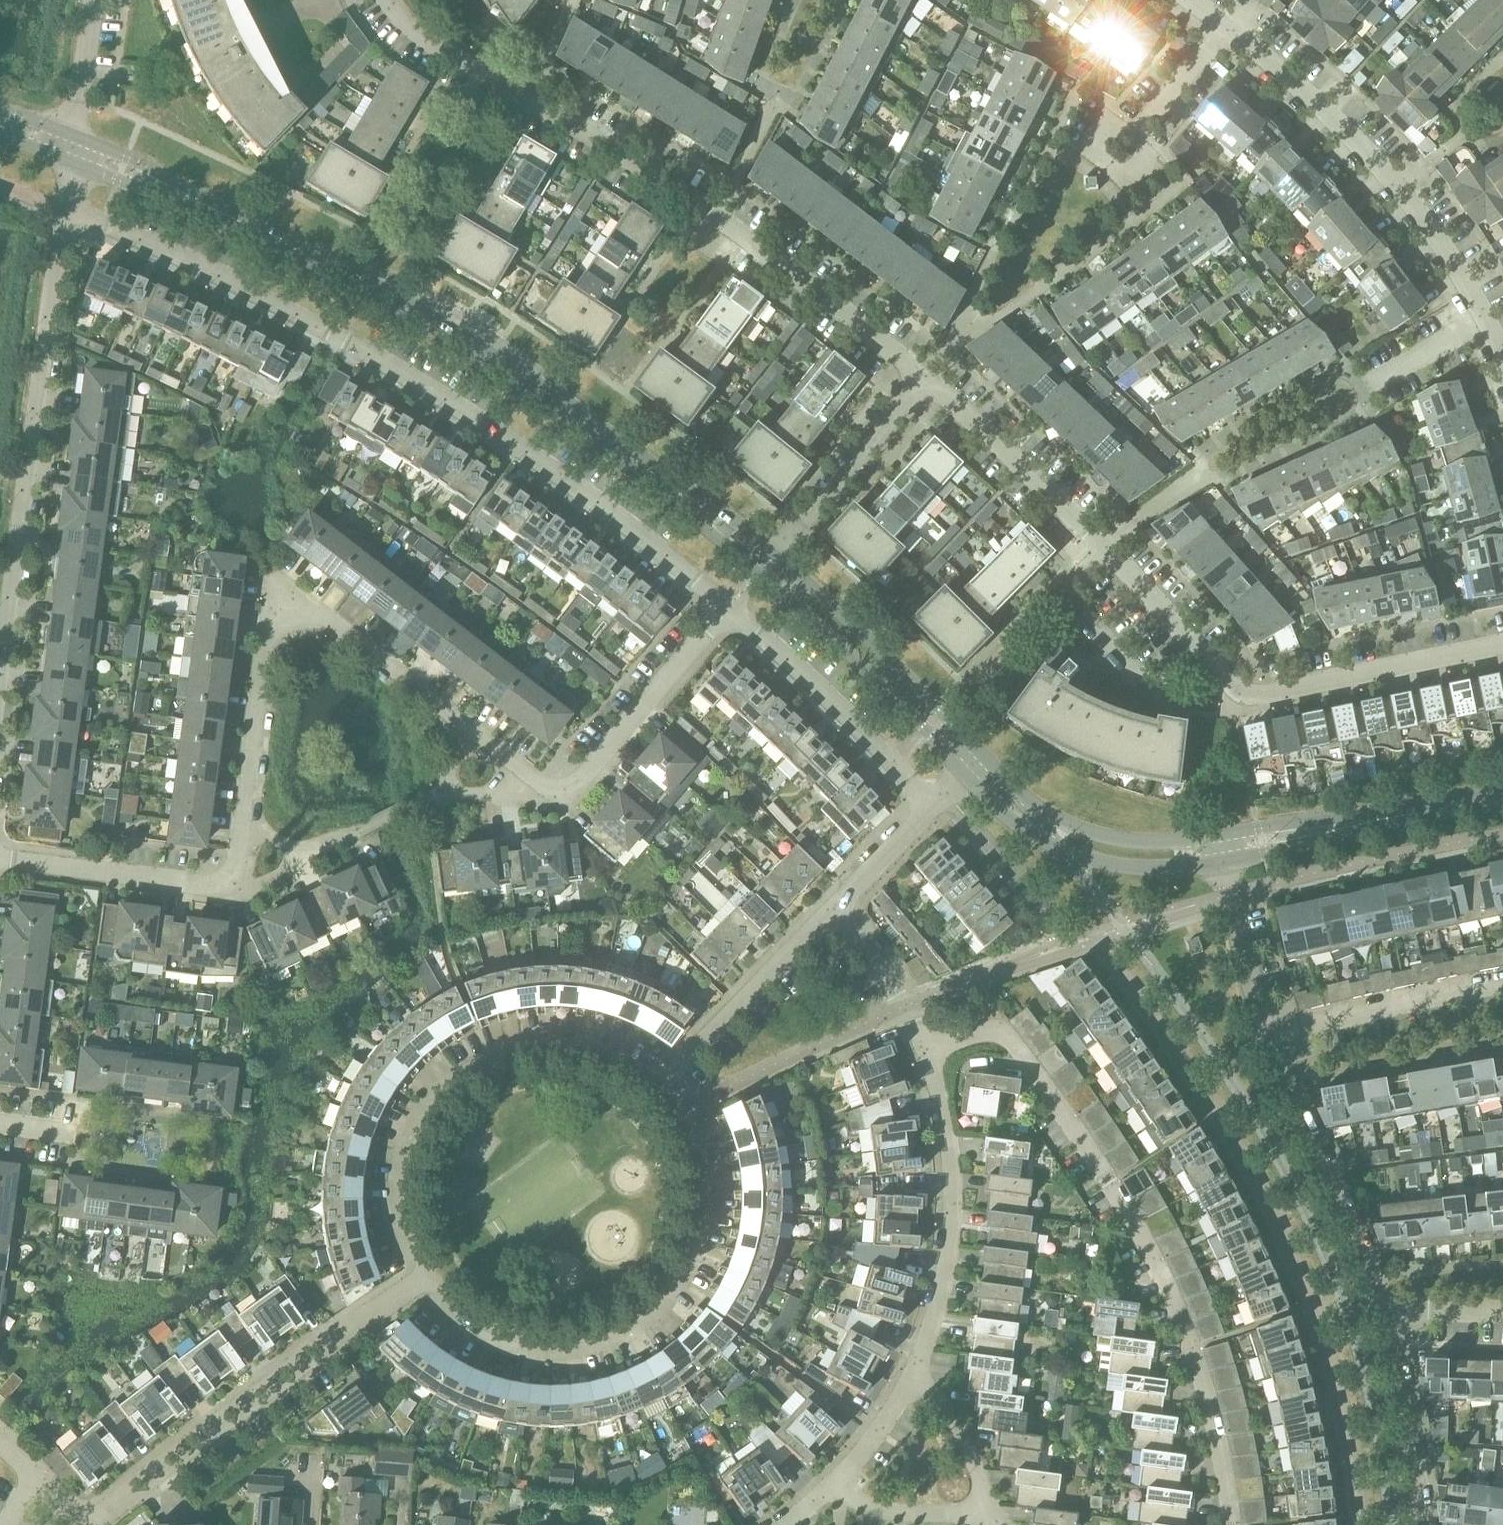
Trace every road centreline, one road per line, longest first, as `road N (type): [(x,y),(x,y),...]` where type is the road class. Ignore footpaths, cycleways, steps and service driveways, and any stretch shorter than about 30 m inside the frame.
road 1 (tertiary): [(765,562),(590,427),(394,301),(71,147)]
road 2 (residential): [(722,612),(575,494),(426,391),(300,319),(63,208)]
road 3 (residential): [(932,385),(746,238),(415,32),(387,0)]
road 4 (residential): [(1232,1524),(1212,1400),(1154,1253),(1023,1048),(999,1026),(933,1058)]
road 5 (residential): [(233,888),(263,647),(273,624),(310,615),(338,626),(455,718)]
road 6 (residential): [(430,1271),(492,1324),(545,1337),(598,1328),(645,1301),(678,1257),(693,1203),(685,1148),(649,1092)]
road 7 (residential): [(1502,645),(1299,689),(1239,687),(1104,541)]
road 8 (residential): [(0,667),(63,208)]
road 9 (residential): [(83,1524),(430,1271)]
road 10 (residential): [(649,1092),(574,1054),(518,1056),(467,1079),(430,1118),(411,1168),(410,1221),(430,1271)]
road 11 (residential): [(1488,321),(1399,186),(1311,96),(1234,33)]
road 12 (residential): [(917,1367),(941,1296),(955,1212),(933,1058)]
road 13 (residential): [(1390,1321),(1282,1038)]
road 14 (tertiary): [(1222,848),(1502,799)]
road 15 (tertiary): [(1222,848),(1171,854),(1091,844),(1041,825),(971,760)]
road 16 (residential): [(649,1092),(833,909)]
road 17 (residential): [(548,787),(577,783),(722,612)]
road 18 (residential): [(1042,145),(1095,172),(1136,214),(1183,184),(1145,124)]
road 19 (residential): [(765,562),(932,385)]
road 20 (residential): [(0,858),(233,888)]
road 21 (tertiary): [(933,723),(765,562)]
road 22 (residential): [(1104,541),(932,385)]
road 23 (residential): [(890,763),(722,612)]
road 24 (residential): [(1502,989),(1282,1038)]
road 25 (residential): [(1420,1524),(1390,1321)]
road 26 (unclassified): [(1282,1038),(1222,848)]
road 27 (residential): [(933,1058),(895,991),(833,909)]
road 28 (residential): [(455,718),(450,782),(460,793),(548,787)]
road 29 (residential): [(989,1506),(917,1367)]
road 30 (residential): [(71,147),(93,0)]
road 31 (residential): [(833,909),(934,802)]
road 32 (residential): [(1145,124),(1079,86),(1042,145)]
road 33 (residential): [(233,888),(257,886),(362,828)]
road 34 (residential): [(1488,321),(1365,386)]
road 35 (residential): [(848,1476),(917,1367)]
road 36 (residential): [(1234,33),(1145,124)]
road 37 (residential): [(947,1524),(867,1515),(848,1476)]

